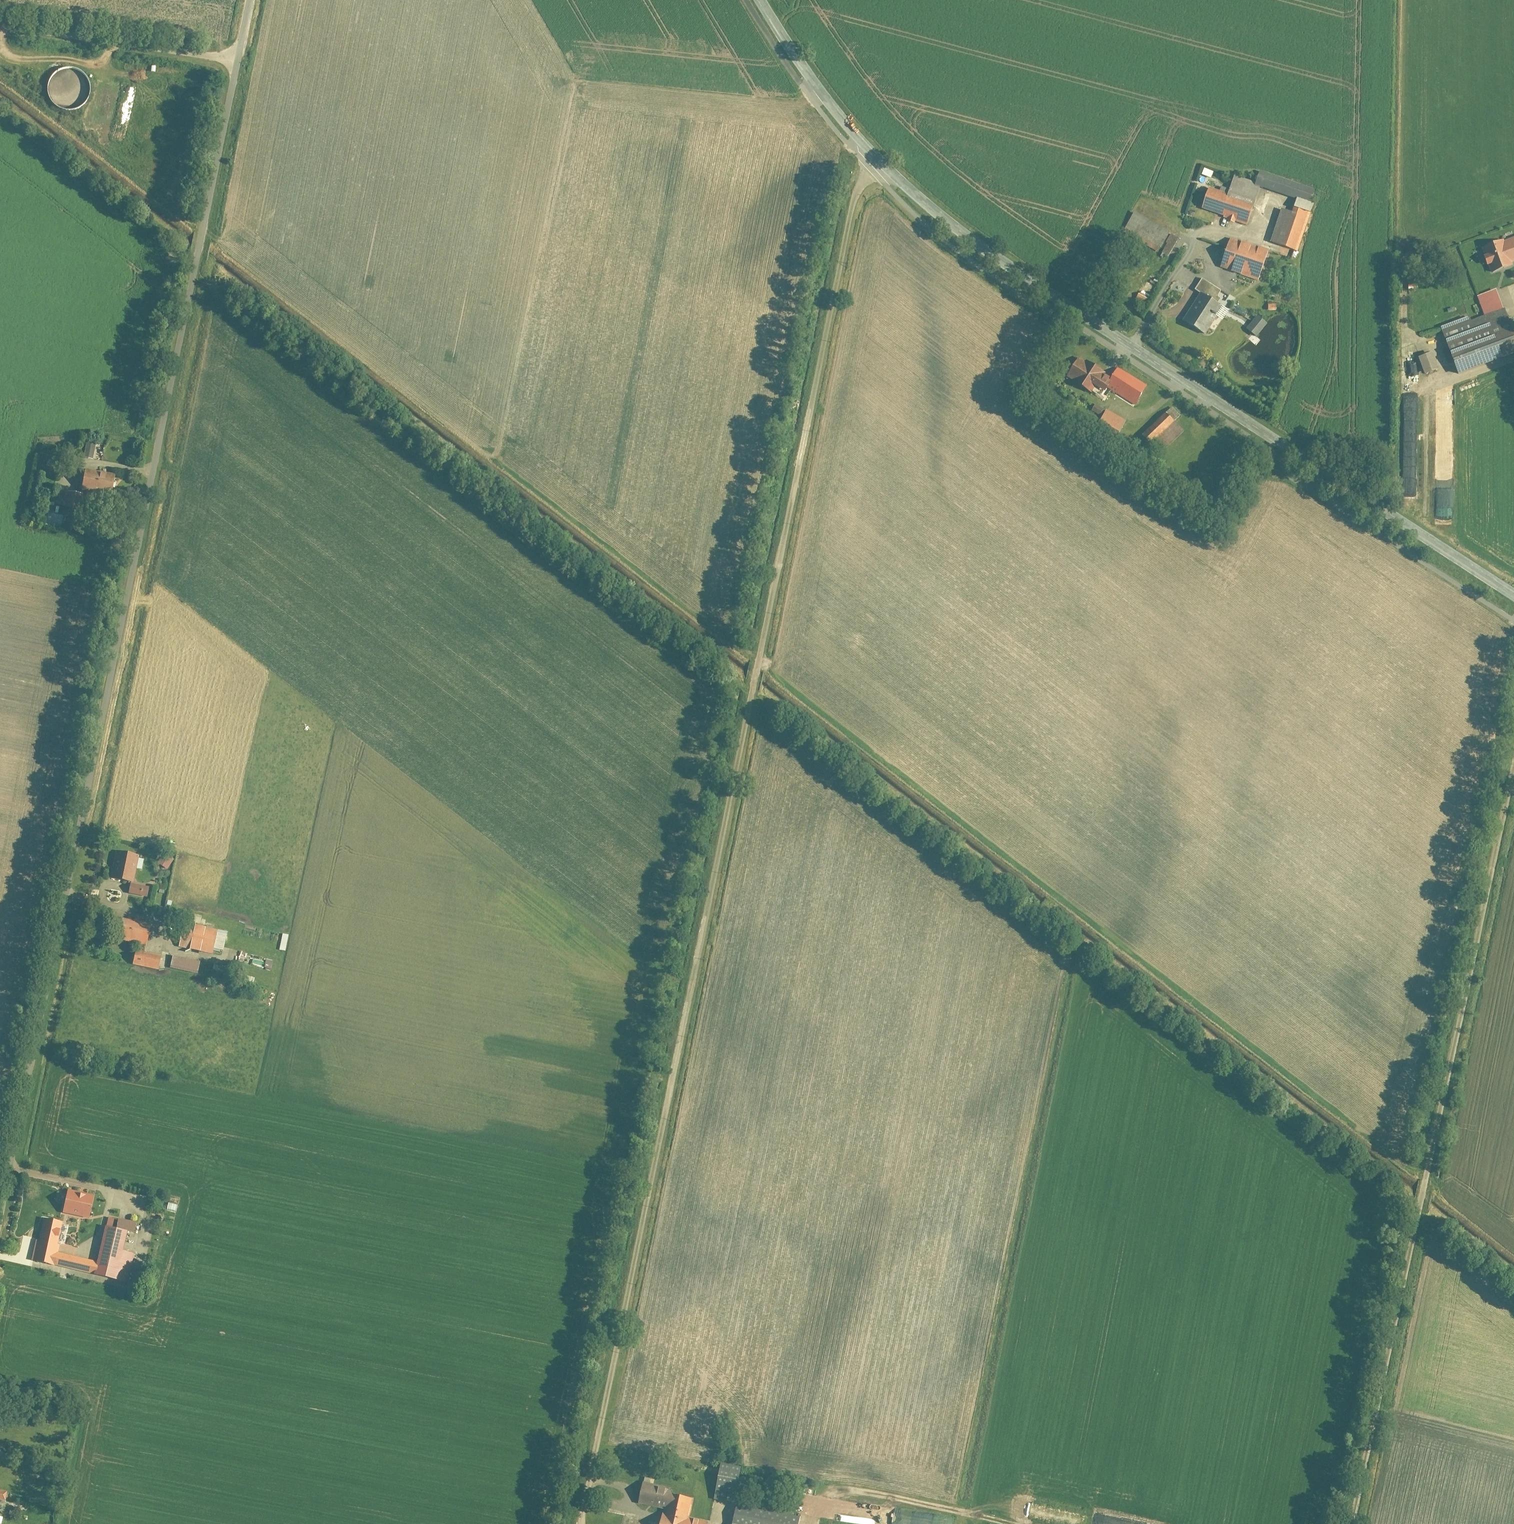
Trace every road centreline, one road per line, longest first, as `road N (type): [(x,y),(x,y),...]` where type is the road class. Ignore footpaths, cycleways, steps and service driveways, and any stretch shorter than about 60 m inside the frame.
road 1 (unclassified): [(582,1523),(868,150)]
road 2 (unclassified): [(237,61),(0,1216)]
road 3 (tertiary): [(868,150),(999,261),(1513,597)]
road 4 (unclassified): [(1513,767),(1352,1523)]
road 5 (unclassified): [(0,26),(237,61)]
road 6 (tertiary): [(758,0),(868,150)]

